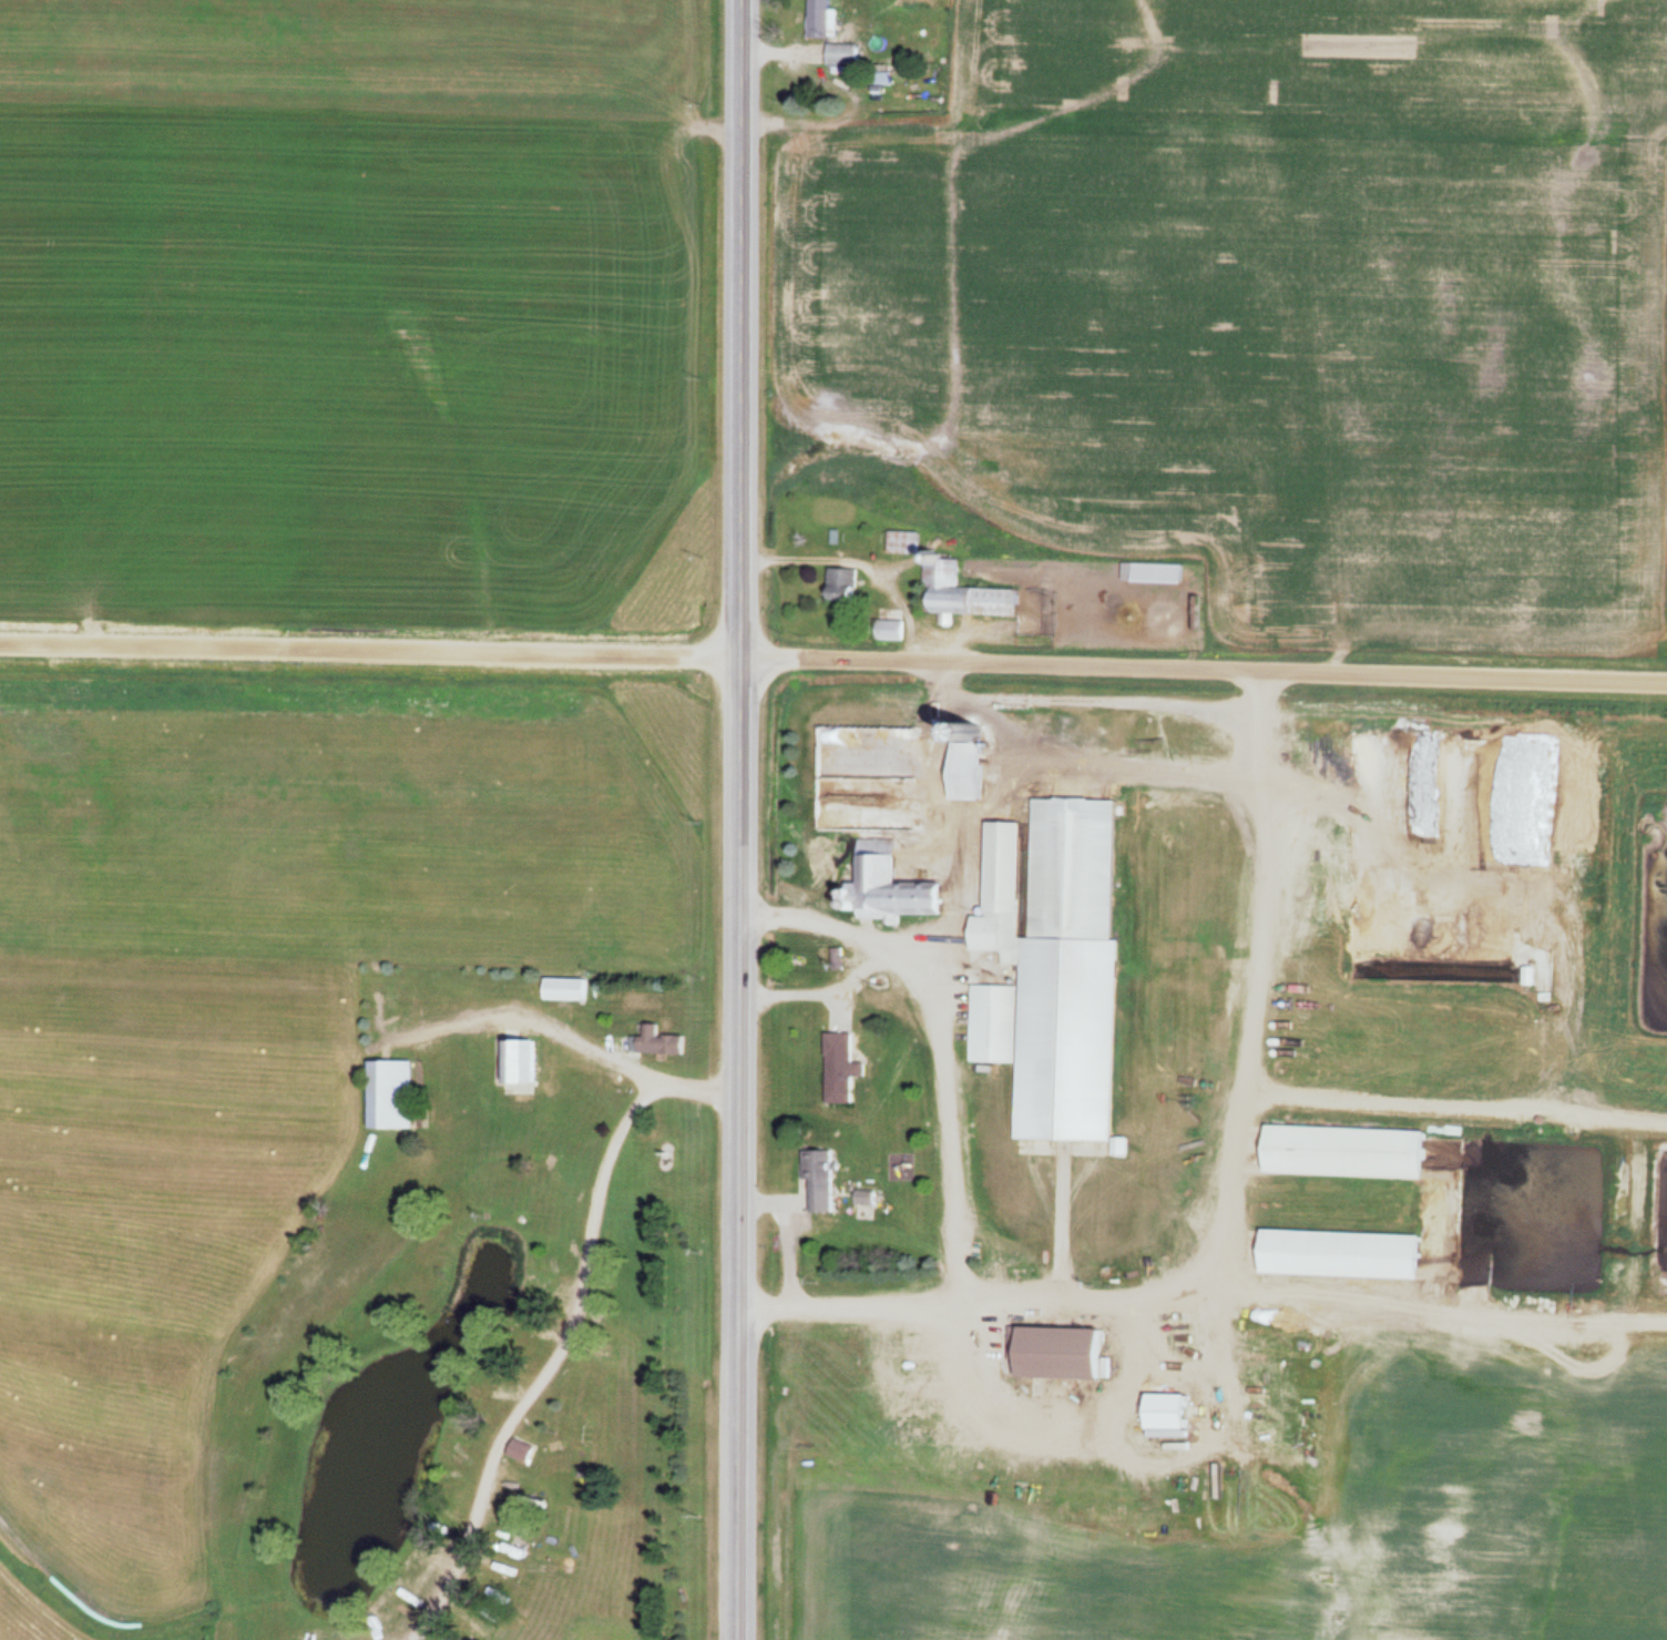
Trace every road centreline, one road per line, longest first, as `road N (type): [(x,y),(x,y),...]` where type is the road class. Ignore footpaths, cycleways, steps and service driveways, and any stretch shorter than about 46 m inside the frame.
road 1 (primary): [(738,1639),(740,0)]
road 2 (residential): [(1666,670),(740,655)]
road 3 (residential): [(740,655),(0,645)]

